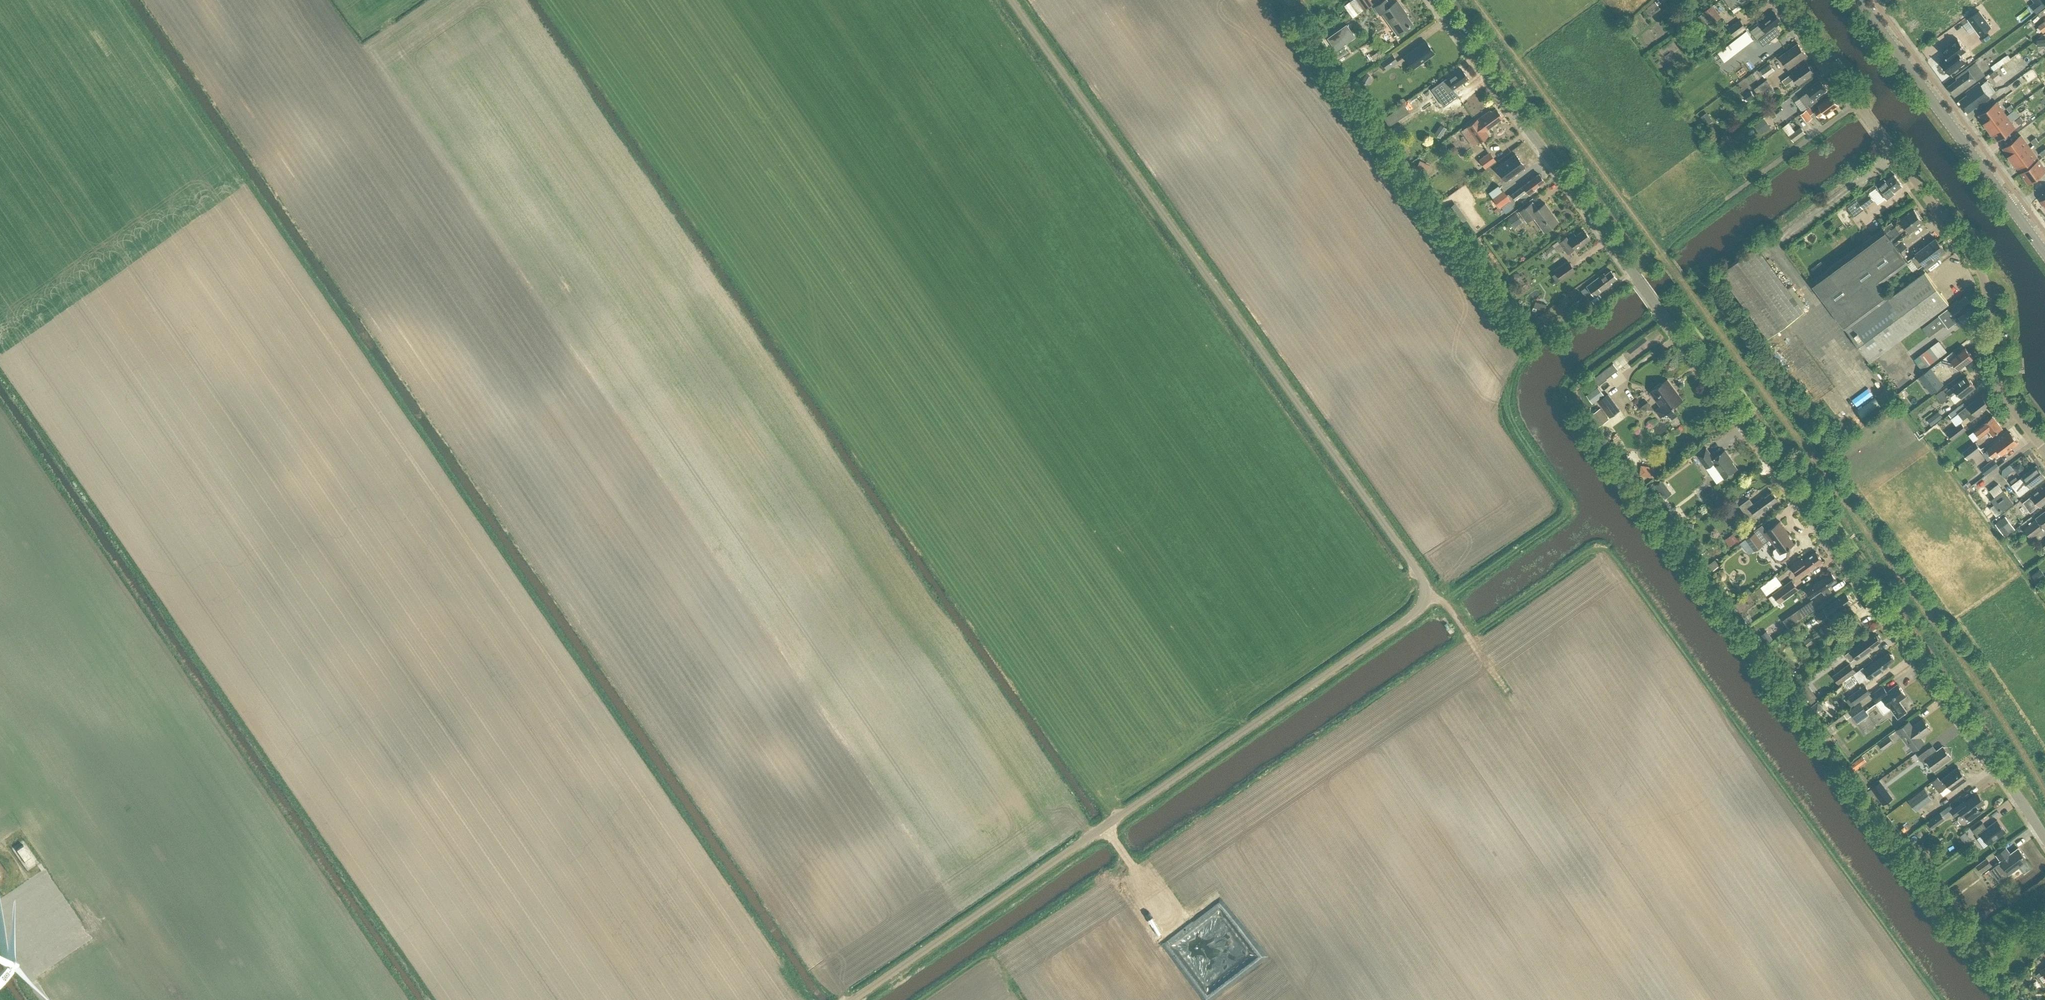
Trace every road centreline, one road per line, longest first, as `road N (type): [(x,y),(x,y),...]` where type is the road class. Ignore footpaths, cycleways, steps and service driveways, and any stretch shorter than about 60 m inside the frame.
road 1 (unclassified): [(851,999),(1423,600),(1420,573),(1011,0)]
road 2 (residential): [(2044,837),(1431,0)]
road 3 (unclassified): [(2044,450),(1997,382),(1982,275),(1780,0)]
road 4 (secondary): [(2013,211),(1859,0)]
road 5 (track): [(1424,595),(1447,604),(1505,688)]

